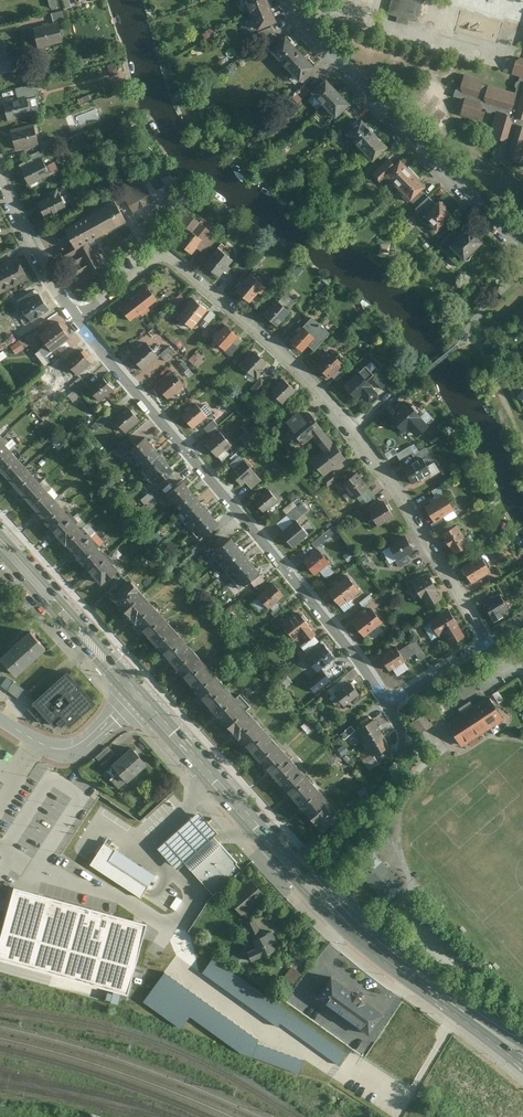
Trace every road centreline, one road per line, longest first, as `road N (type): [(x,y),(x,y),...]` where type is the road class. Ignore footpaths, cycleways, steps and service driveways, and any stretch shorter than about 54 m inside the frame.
road 1 (residential): [(78,320),(163,254),(209,289),(356,434),(486,641)]
road 2 (residential): [(78,320),(390,703)]
road 3 (tertiary): [(458,1013),(354,933),(136,697)]
road 4 (residential): [(522,256),(311,36),(288,0)]
road 5 (tertiary): [(136,697),(0,543)]
road 6 (residential): [(0,174),(28,241),(78,320)]
road 7 (residential): [(0,719),(42,744),(71,749),(92,742),(136,697)]

